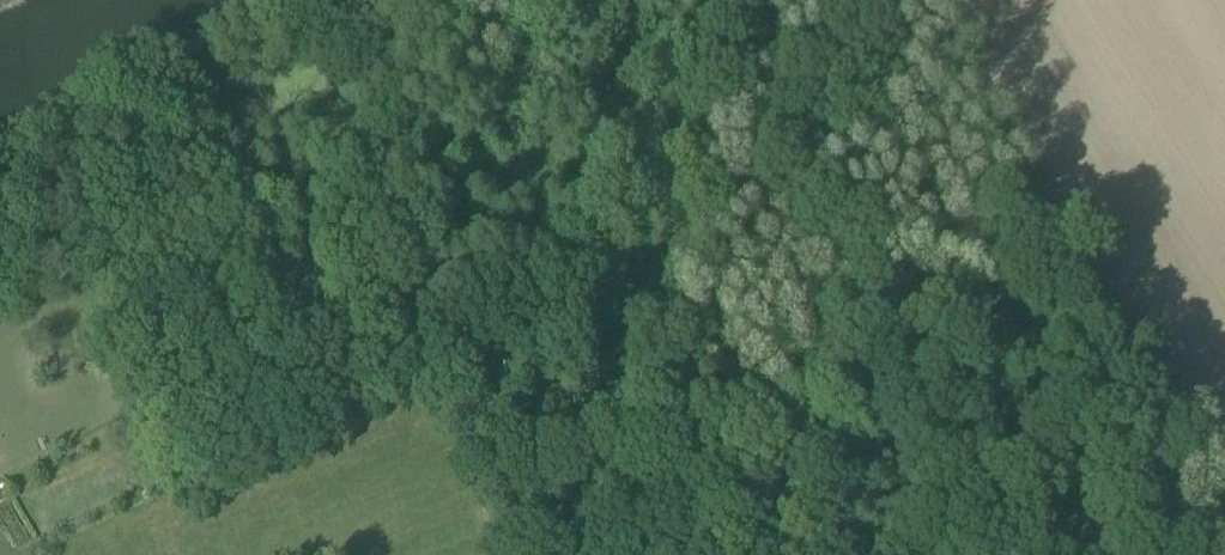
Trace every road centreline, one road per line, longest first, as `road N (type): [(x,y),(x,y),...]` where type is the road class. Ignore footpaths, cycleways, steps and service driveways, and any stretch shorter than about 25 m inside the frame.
road 1 (unclassified): [(0,125),(228,0)]

